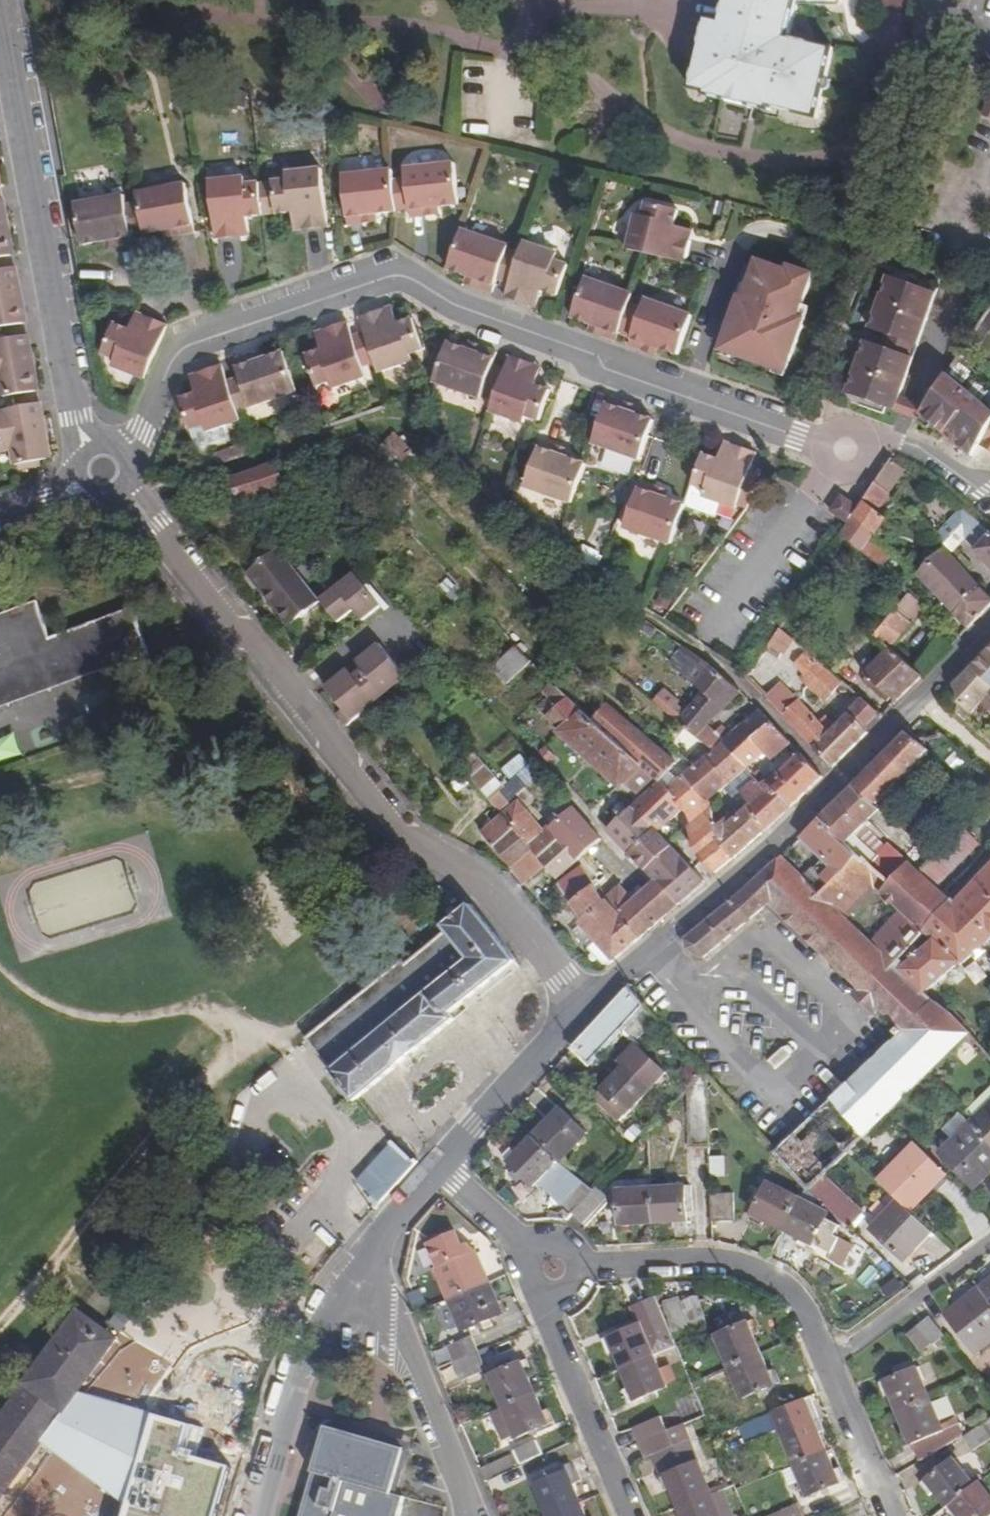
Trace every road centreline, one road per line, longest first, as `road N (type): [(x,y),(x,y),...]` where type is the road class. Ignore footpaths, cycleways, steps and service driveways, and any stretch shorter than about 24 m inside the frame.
road 1 (residential): [(989,485),(903,445),(846,450),(798,437),(605,370),(597,356),(462,312),(402,277),(387,276),(174,354),(128,453)]
road 2 (residential): [(585,1008),(495,900),(401,832),(126,490)]
road 3 (residential): [(989,627),(895,728),(585,1008)]
road 4 (residential): [(82,447),(0,17)]
road 5 (residential): [(823,1367),(794,1299),(755,1272),(703,1264),(555,1269)]
road 6 (residential): [(627,1515),(546,1321),(555,1269)]
road 7 (residential): [(470,1515),(394,1329),(353,1292)]
road 8 (residential): [(353,1292),(289,1392),(255,1515)]
road 9 (residential): [(585,1008),(440,1166)]
road 10 (residential): [(989,1243),(823,1367)]
road 11 (residential): [(887,1515),(823,1367)]
road 12 (residential): [(555,1269),(440,1166)]
road 13 (residential): [(440,1166),(353,1292)]

